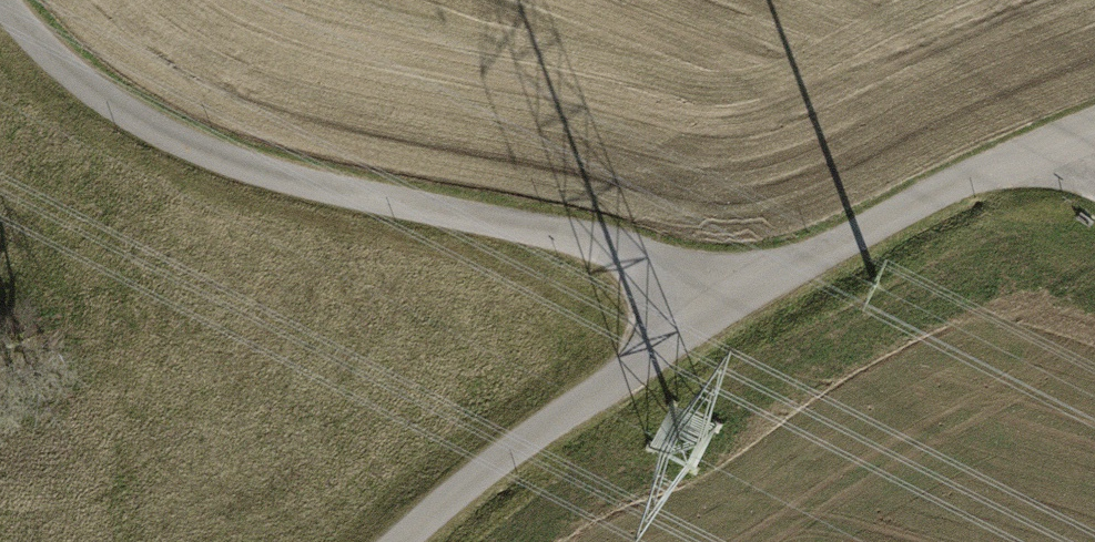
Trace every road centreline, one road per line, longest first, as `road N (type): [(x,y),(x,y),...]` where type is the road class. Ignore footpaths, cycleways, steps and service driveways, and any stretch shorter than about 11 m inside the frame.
road 1 (unclassified): [(705,309),(662,276),(583,239),(307,181),(187,145),(77,81),(0,0)]
road 2 (unclassified): [(705,309),(1094,127)]
road 3 (unclassified): [(400,541),(422,518),(637,368),(705,309)]

